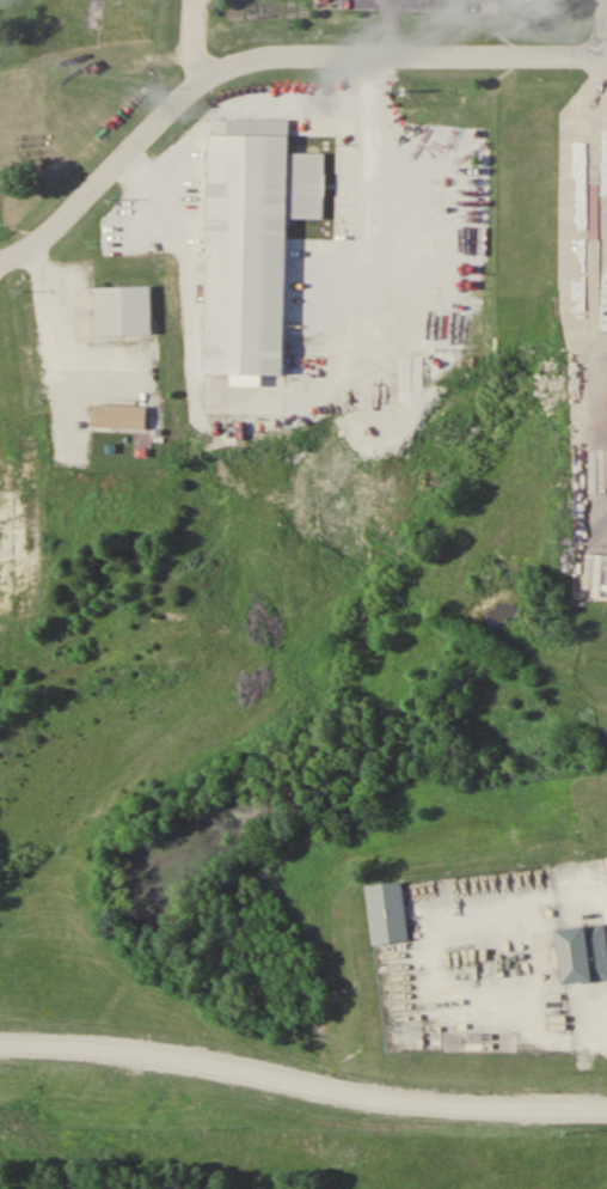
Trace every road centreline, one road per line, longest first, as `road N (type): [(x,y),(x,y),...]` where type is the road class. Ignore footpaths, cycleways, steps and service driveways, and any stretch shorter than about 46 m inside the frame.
road 1 (residential): [(606,55),(300,54),(222,66),(31,248),(0,256)]
road 2 (residential): [(0,1045),(153,1055),(448,1104),(606,1106)]

